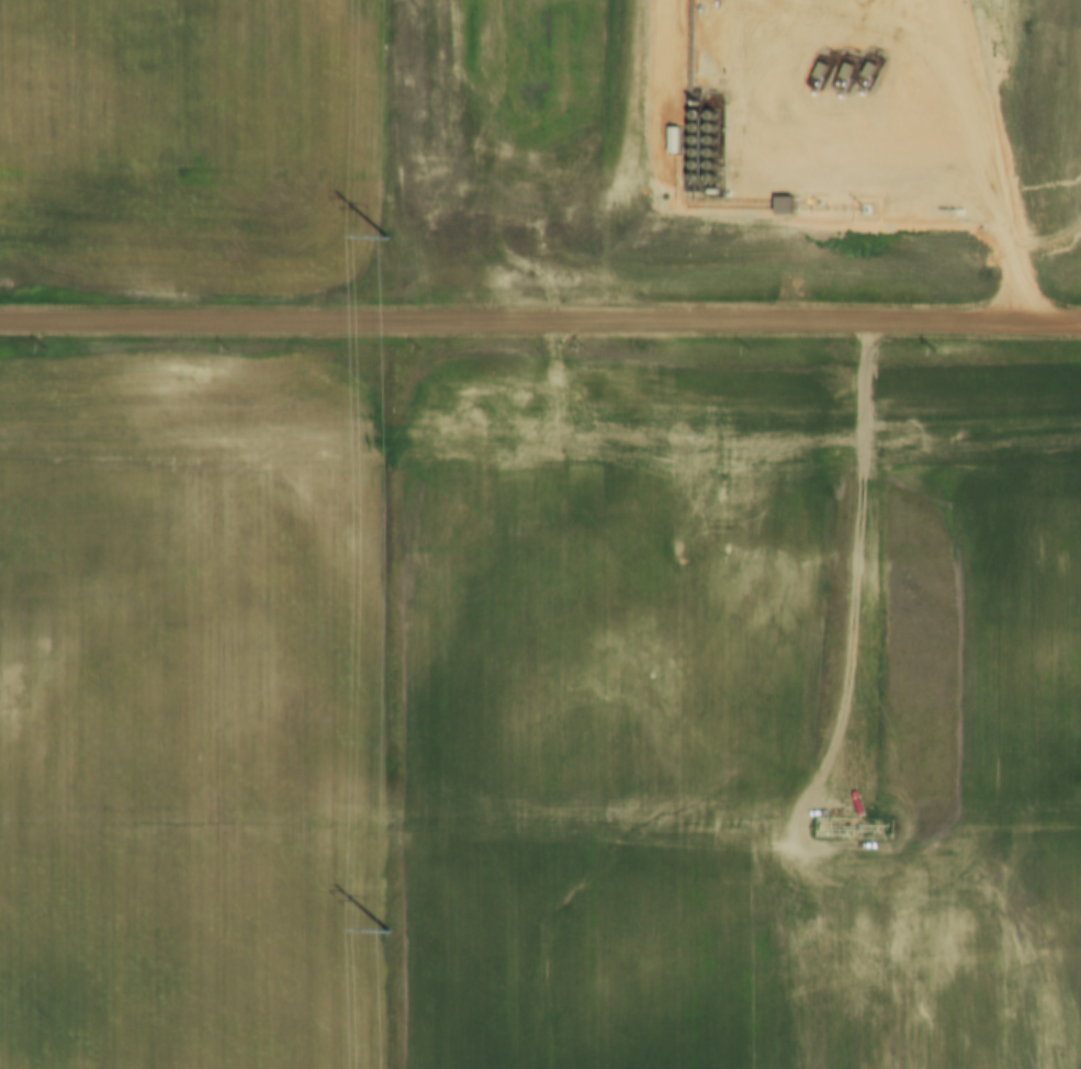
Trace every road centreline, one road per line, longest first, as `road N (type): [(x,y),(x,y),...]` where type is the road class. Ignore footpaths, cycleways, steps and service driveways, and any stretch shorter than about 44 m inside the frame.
road 1 (residential): [(1080,324),(0,324)]

